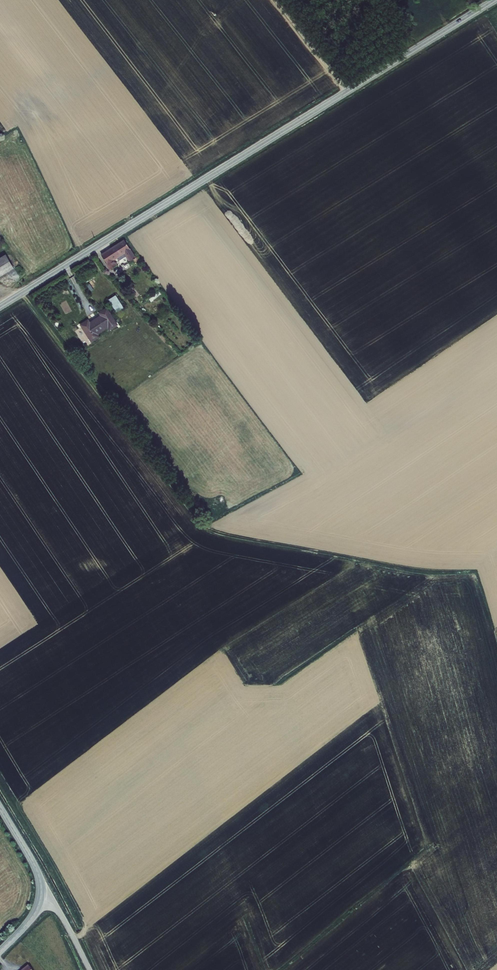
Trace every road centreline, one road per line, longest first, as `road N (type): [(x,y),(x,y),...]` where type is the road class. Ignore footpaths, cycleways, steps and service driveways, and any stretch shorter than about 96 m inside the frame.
road 1 (tertiary): [(0,307),(480,9)]

